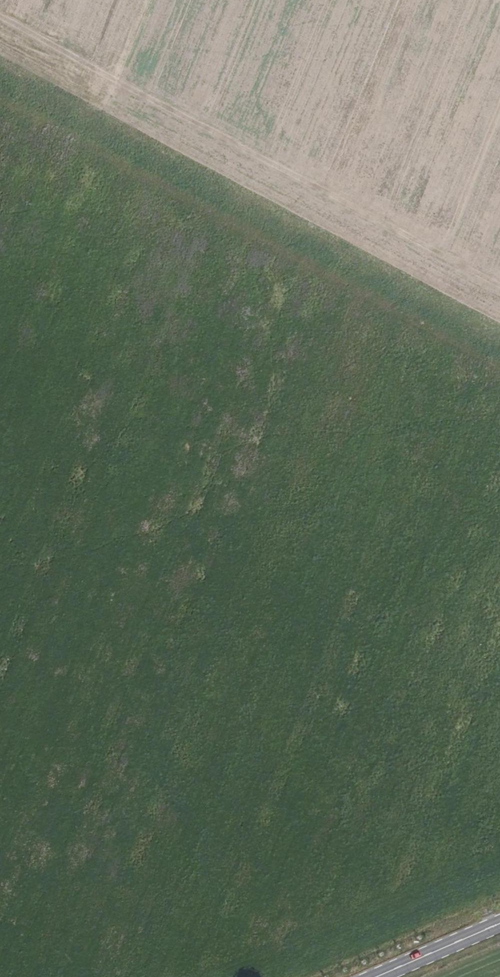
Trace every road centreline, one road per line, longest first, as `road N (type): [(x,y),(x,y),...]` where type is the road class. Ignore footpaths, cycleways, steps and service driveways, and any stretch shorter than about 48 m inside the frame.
road 1 (primary): [(376,976),(499,923)]

